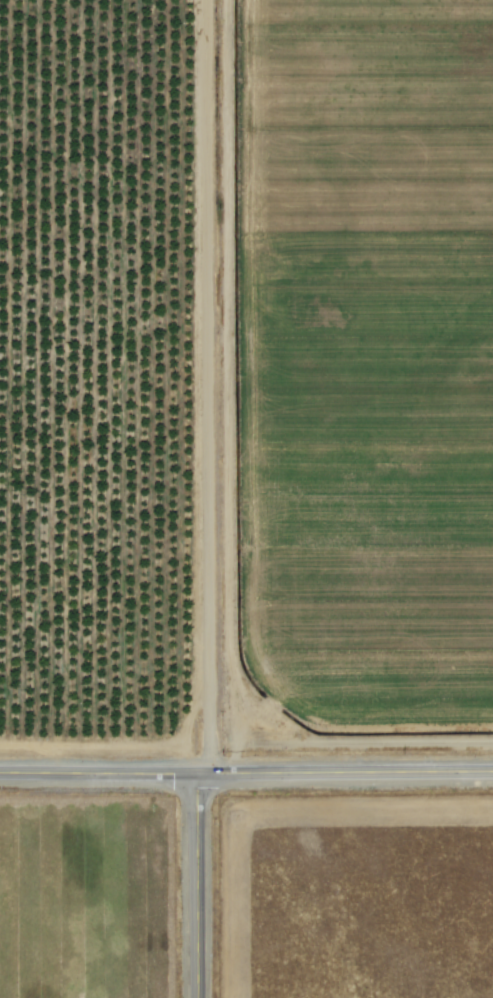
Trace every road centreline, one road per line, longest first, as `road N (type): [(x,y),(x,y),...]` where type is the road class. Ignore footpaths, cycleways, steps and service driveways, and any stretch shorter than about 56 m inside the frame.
road 1 (residential): [(209,0),(212,772)]
road 2 (secondary): [(0,771),(492,771)]
road 3 (residential): [(198,772),(199,997)]

